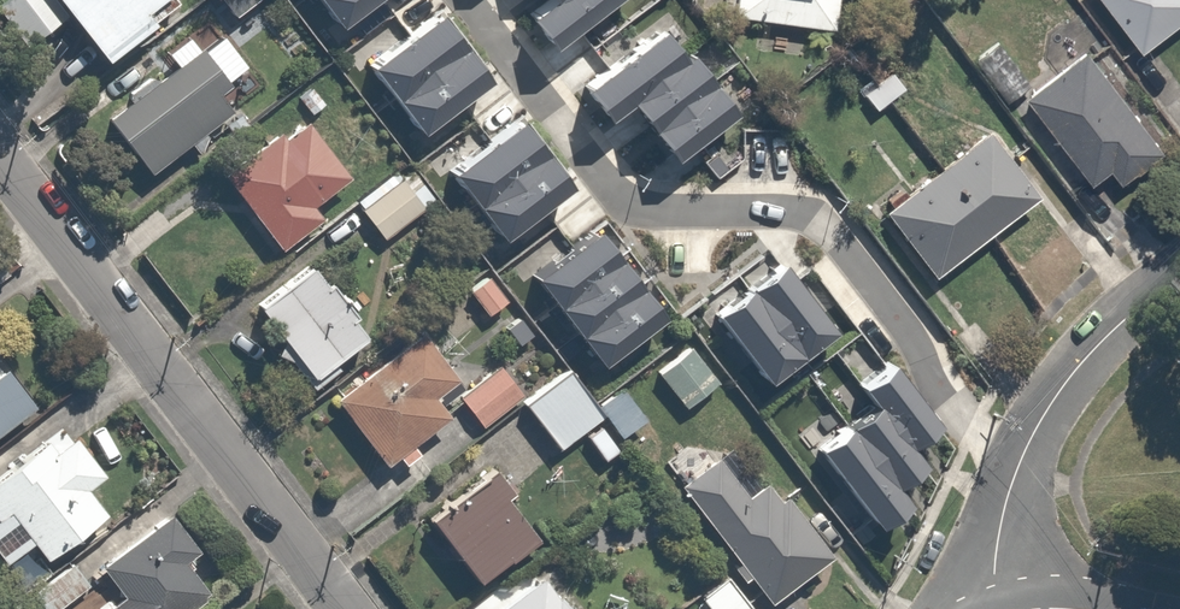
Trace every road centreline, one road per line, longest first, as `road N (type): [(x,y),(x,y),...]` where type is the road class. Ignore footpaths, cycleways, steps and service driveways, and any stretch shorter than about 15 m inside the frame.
road 1 (residential): [(345,608),(0,156)]
road 2 (residential): [(1179,281),(1075,369),(1045,415),(1002,516),(996,608)]

